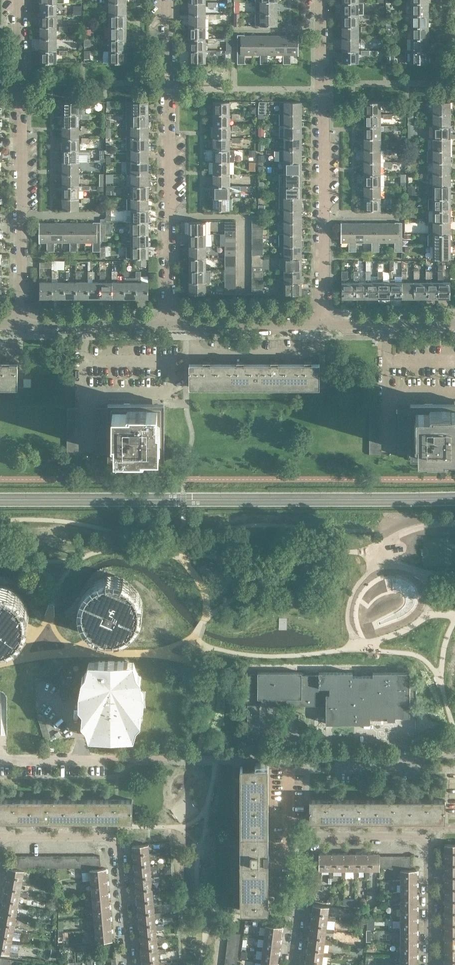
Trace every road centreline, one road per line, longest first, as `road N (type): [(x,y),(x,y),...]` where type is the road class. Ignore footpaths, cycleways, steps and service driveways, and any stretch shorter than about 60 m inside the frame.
road 1 (residential): [(320,324),(321,0)]
road 2 (residential): [(167,322),(166,0)]
road 3 (residential): [(17,321),(19,0)]
road 4 (residential): [(127,964),(113,838),(0,837)]
road 5 (residential): [(193,324),(195,353),(306,353),(311,324)]
road 6 (residential): [(17,321),(167,322)]
road 7 (residential): [(319,760),(454,755)]
road 8 (residential): [(320,324),(454,323)]
road 9 (residential): [(291,964),(307,836)]
road 10 (residential): [(307,836),(413,836),(429,846)]

